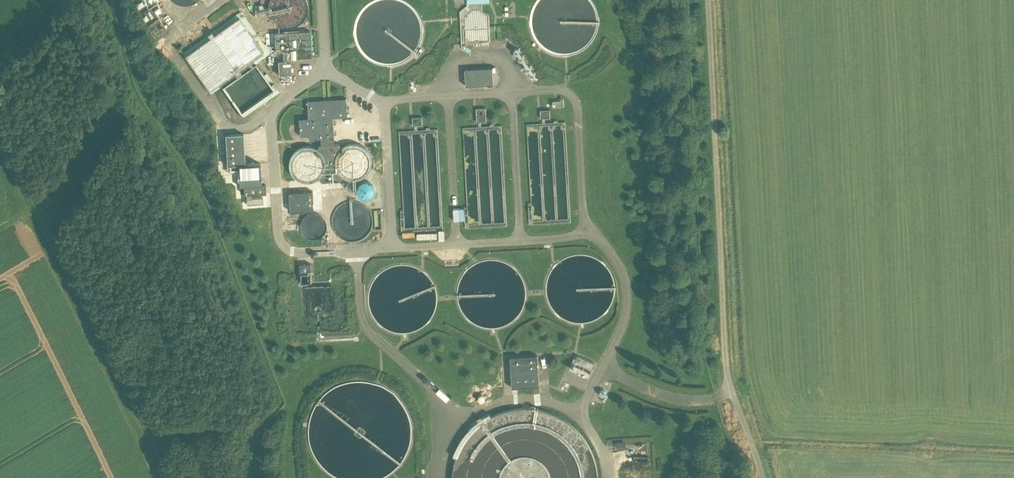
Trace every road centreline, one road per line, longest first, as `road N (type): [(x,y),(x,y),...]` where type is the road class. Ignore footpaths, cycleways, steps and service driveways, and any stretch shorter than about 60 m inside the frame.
road 1 (unclassified): [(768,477),(726,368),(710,0)]

